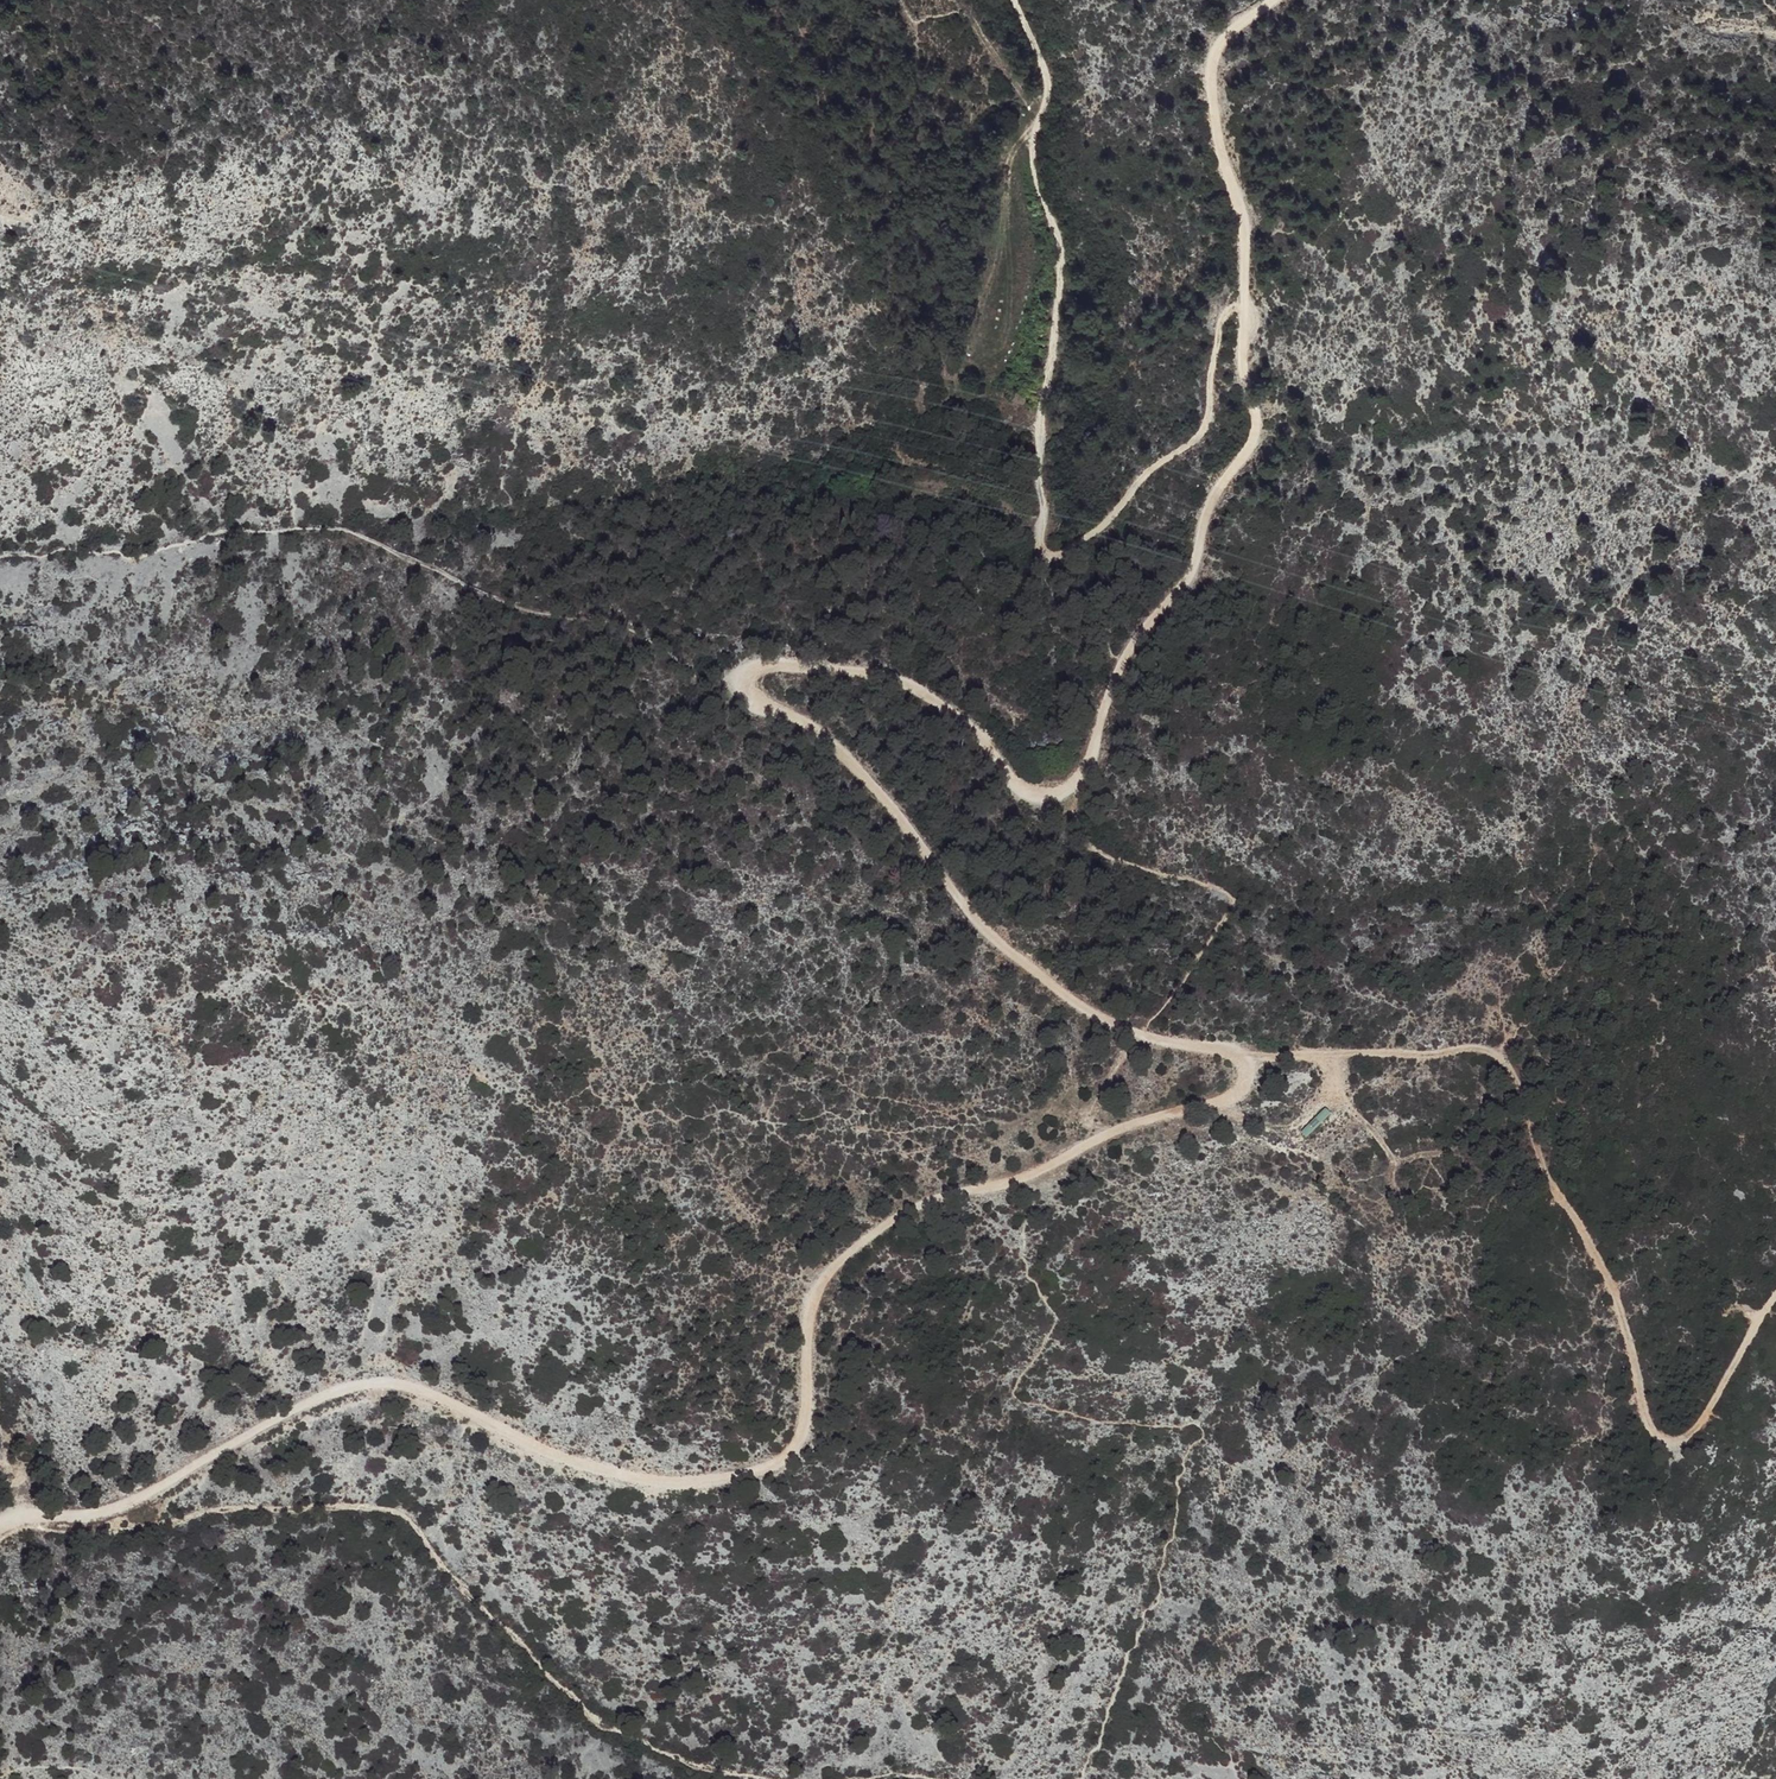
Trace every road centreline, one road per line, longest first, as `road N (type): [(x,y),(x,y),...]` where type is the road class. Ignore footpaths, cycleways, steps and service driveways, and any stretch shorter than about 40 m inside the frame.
road 1 (track): [(741,691),(755,707),(834,742),(882,787),(990,936),(1085,1010),(1144,1035),(1241,1054),(1253,1079),(1199,1107),(1130,1122),(981,1192),(906,1204),(855,1241),(816,1292),(799,1420),(754,1461),(630,1465),(442,1389),(379,1384),(292,1408),(124,1492),(0,1528)]
road 2 (track): [(1269,0),(1214,42),(1246,229),(1256,434),(1220,478),(1181,593),(1135,638),(1083,770),(1050,795),(909,680),(772,667),(752,672),(741,691)]
road 3 (track): [(1248,308),(1223,319),(1209,423),(1200,436),(1154,467),(1106,526),(1064,555),(1046,553),(1039,543),(1040,458),(1060,255),(1034,163),(1048,76),(1015,0)]

